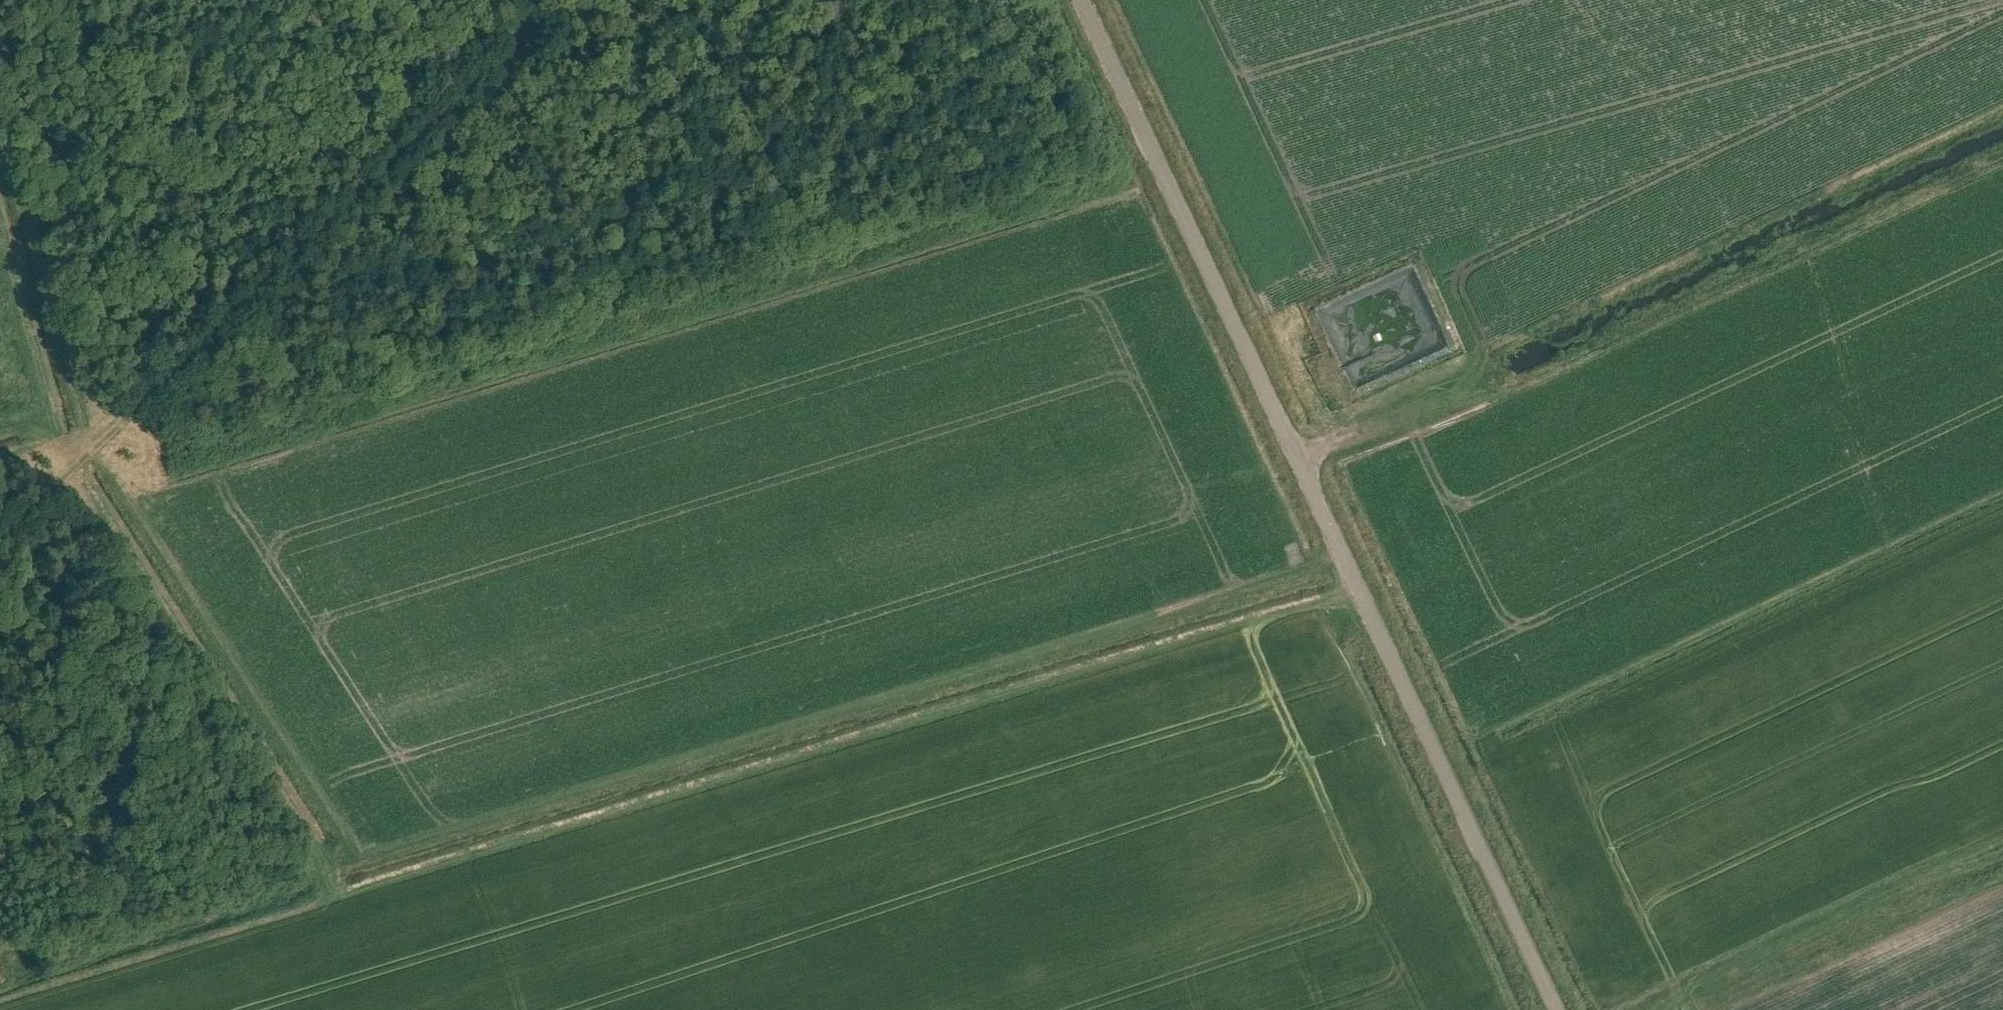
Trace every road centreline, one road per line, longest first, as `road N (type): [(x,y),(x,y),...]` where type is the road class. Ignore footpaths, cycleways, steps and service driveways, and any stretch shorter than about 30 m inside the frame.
road 1 (track): [(1340,557),(332,863),(331,891),(335,898),(1357,592)]
road 2 (unclassified): [(1553,1009),(1079,0)]
road 3 (track): [(0,119),(93,447),(67,456),(44,415),(0,428)]

